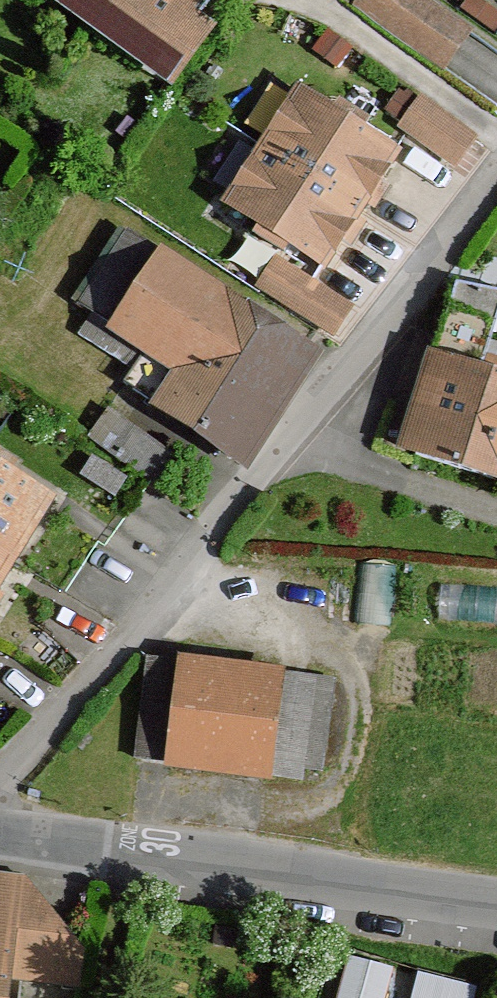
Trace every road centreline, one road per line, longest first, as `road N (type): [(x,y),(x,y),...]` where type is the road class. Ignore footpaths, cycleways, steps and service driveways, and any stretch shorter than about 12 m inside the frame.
road 1 (unclassified): [(0,780),(496,176)]
road 2 (unclassified): [(496,902),(0,836)]

